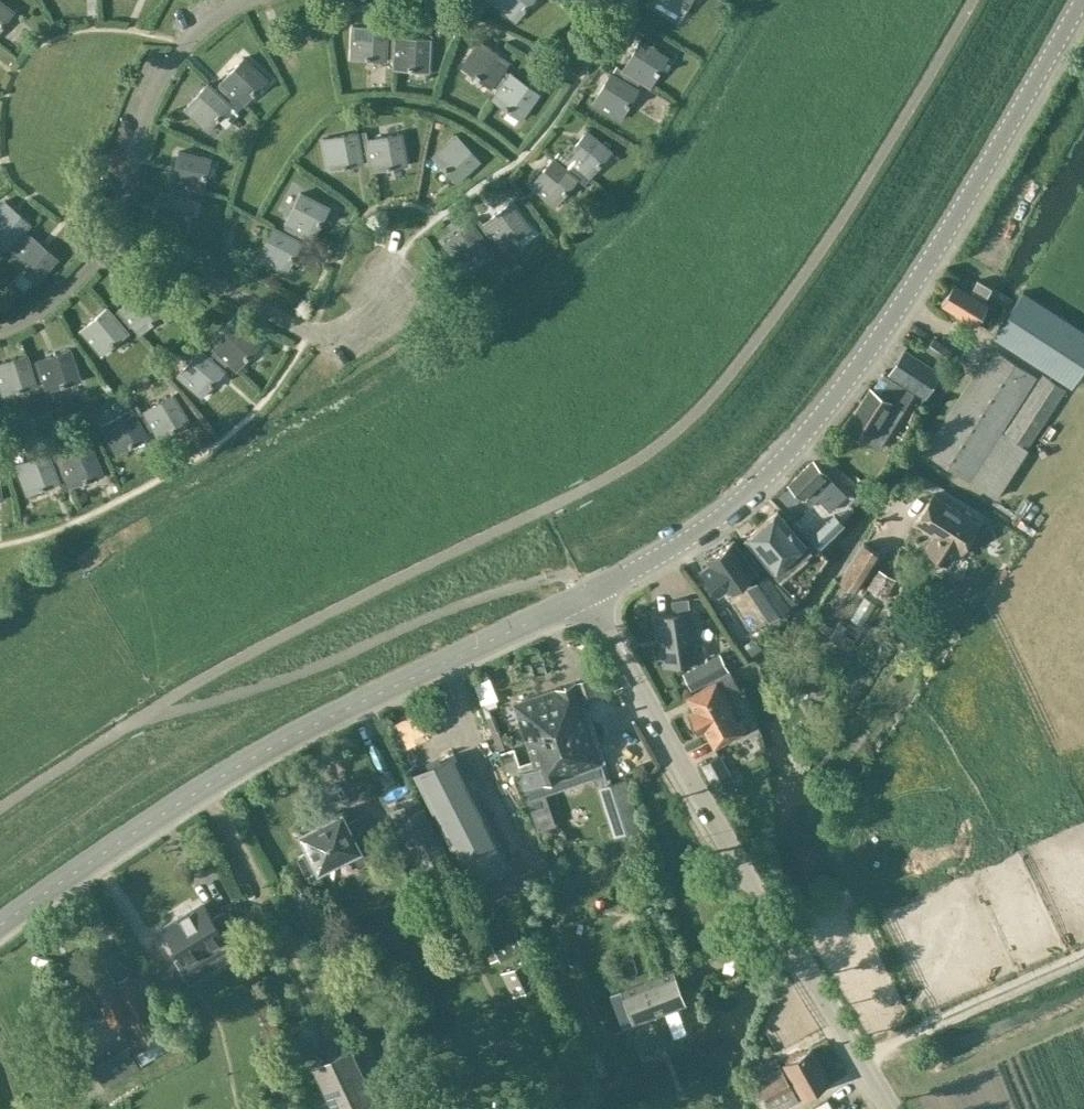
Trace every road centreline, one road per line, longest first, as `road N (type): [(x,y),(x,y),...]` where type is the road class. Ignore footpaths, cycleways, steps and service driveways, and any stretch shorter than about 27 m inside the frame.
road 1 (tertiary): [(587,594),(730,509),(800,441),(895,313),(1080,0)]
road 2 (tertiary): [(0,927),(255,756),(587,594)]
road 3 (unclassified): [(886,1108),(587,594)]

